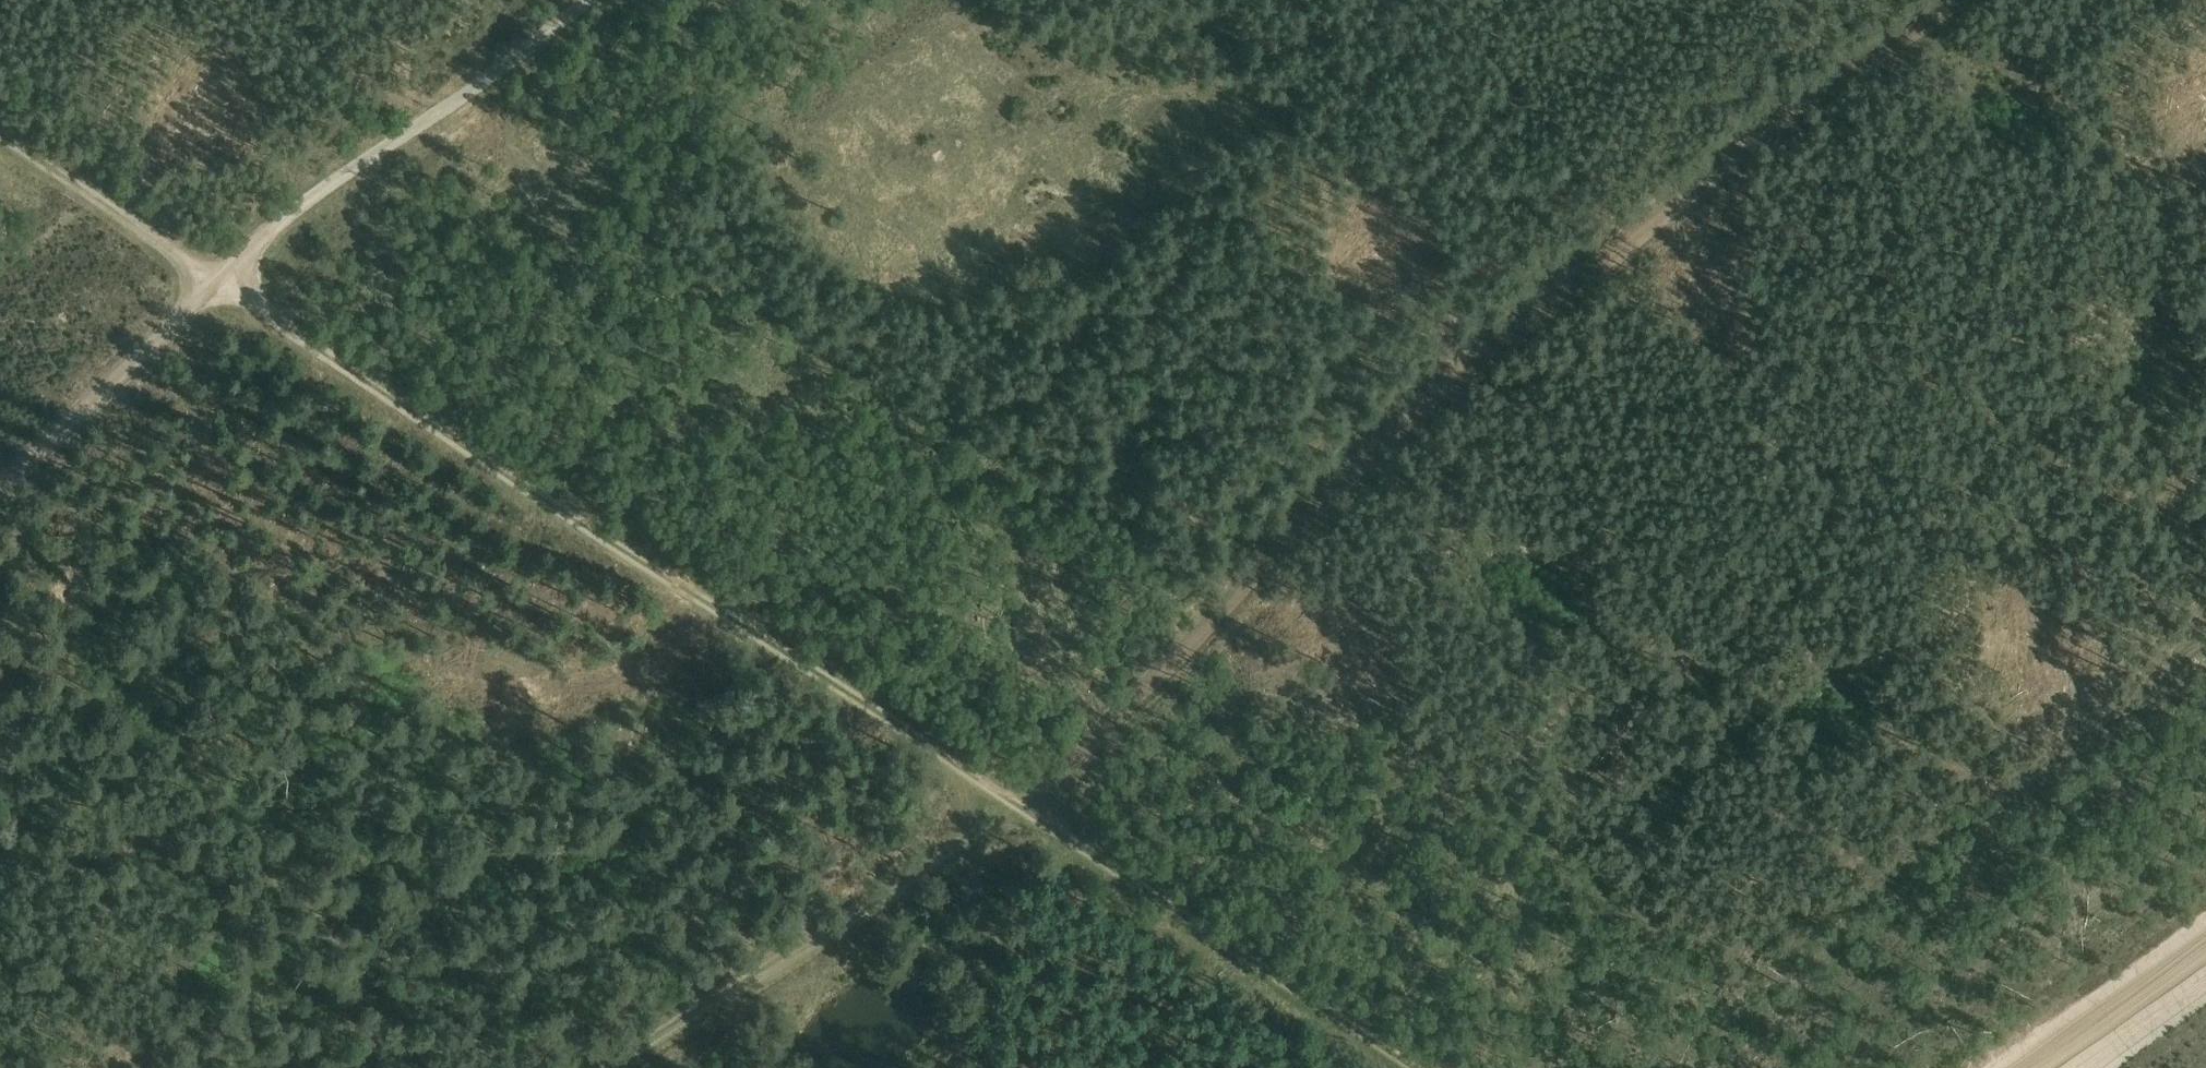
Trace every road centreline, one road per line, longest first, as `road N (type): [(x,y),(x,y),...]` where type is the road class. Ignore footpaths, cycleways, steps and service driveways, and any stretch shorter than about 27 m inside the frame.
road 1 (unclassified): [(0,476),(138,378),(244,260),(595,0)]

